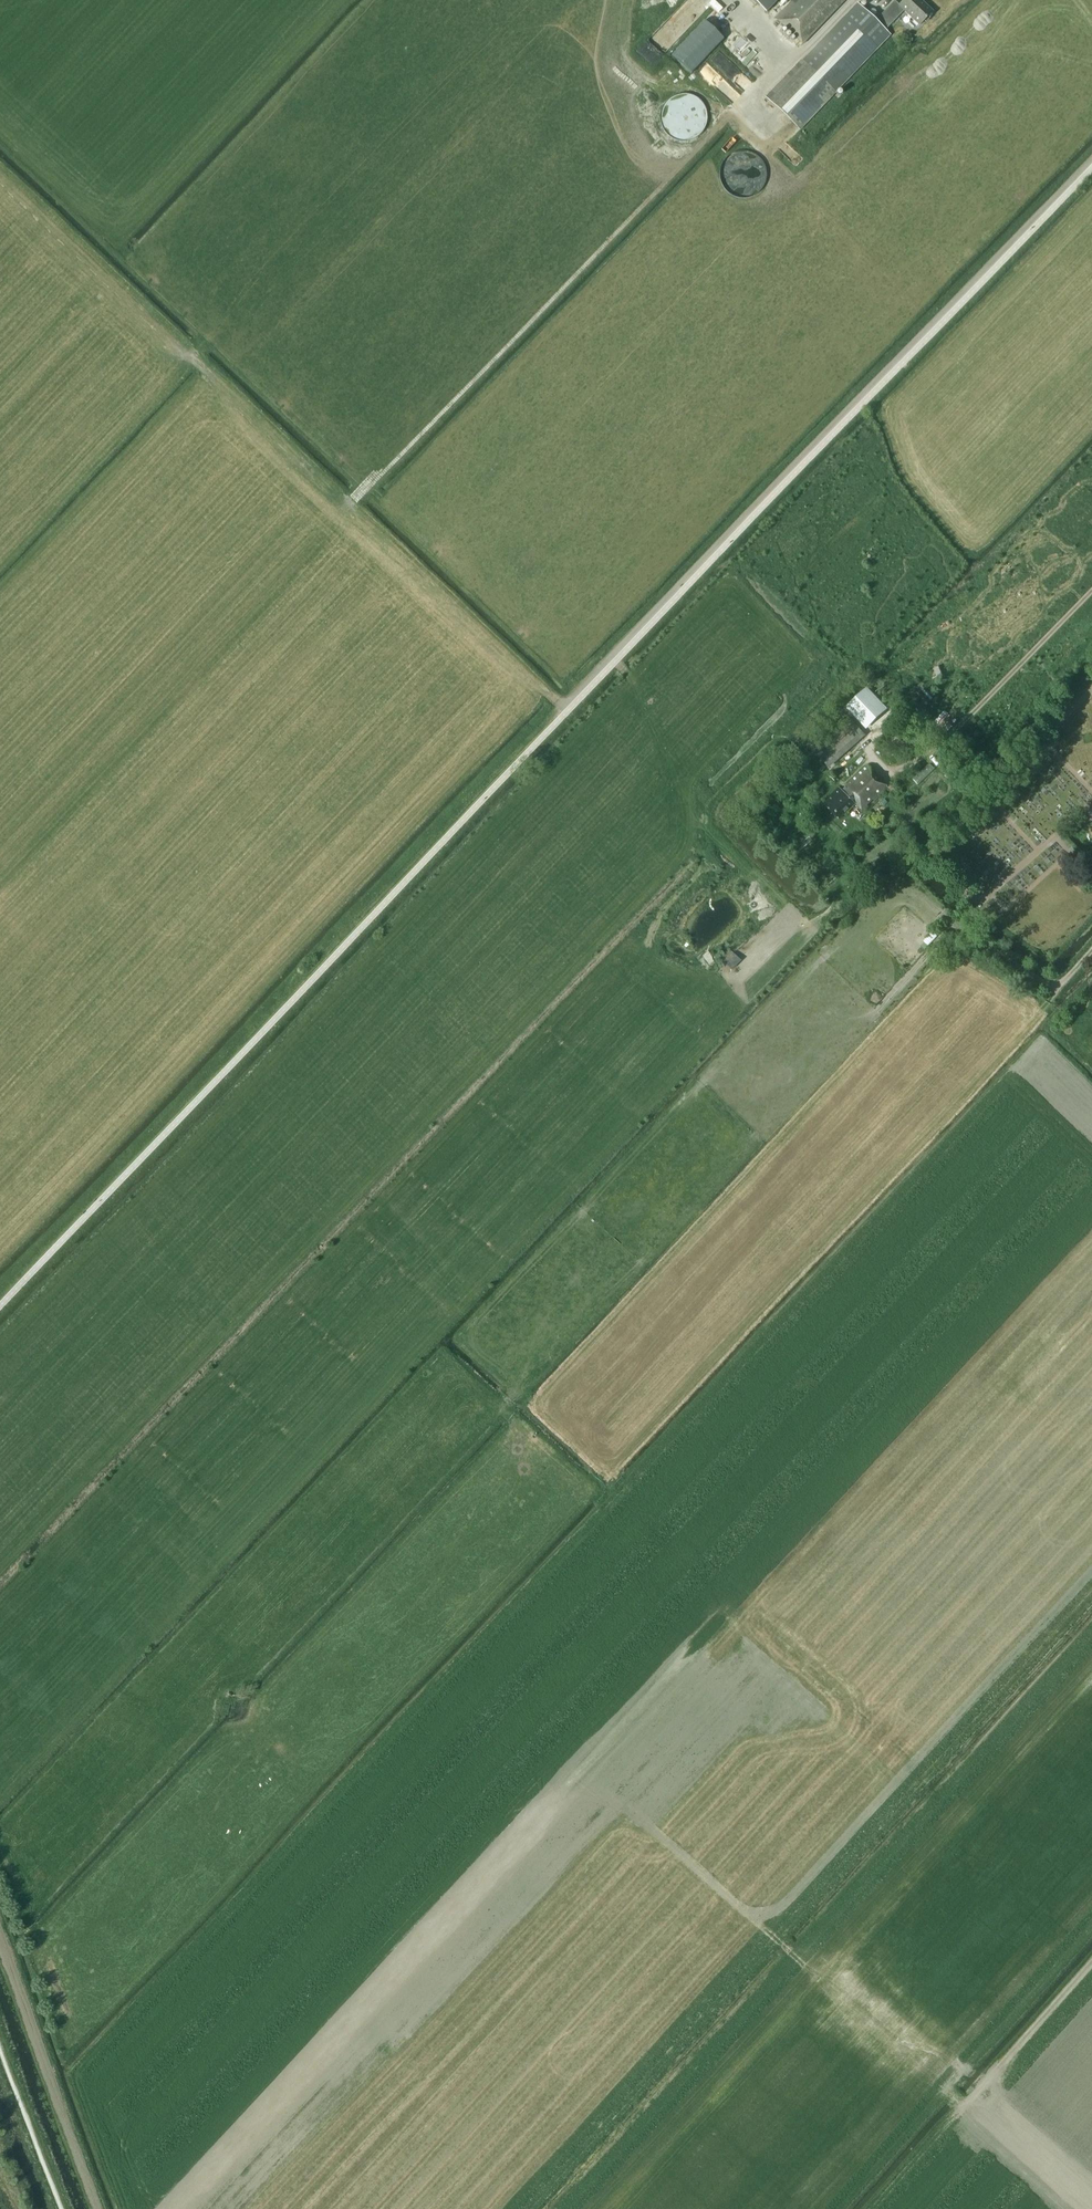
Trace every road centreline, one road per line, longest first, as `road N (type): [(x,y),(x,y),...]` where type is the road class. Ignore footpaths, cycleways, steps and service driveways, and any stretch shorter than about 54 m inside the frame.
road 1 (track): [(1091,161),(0,1297)]

